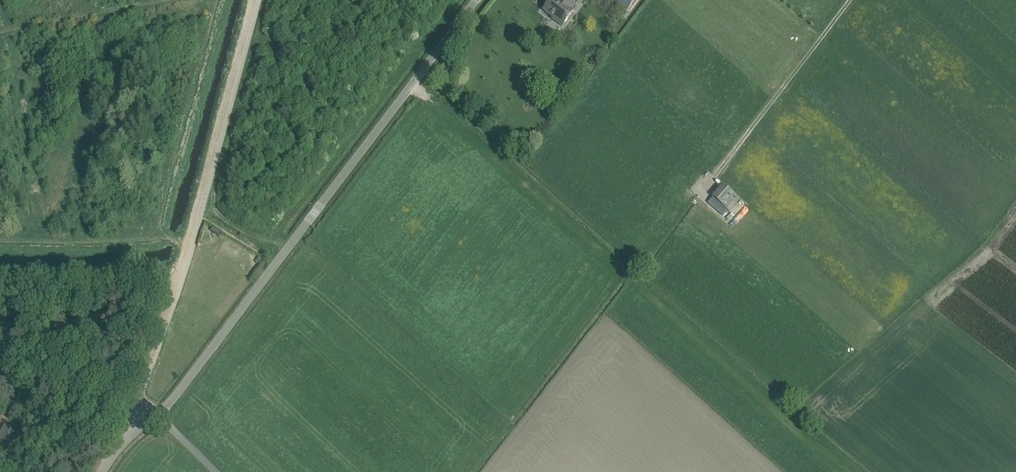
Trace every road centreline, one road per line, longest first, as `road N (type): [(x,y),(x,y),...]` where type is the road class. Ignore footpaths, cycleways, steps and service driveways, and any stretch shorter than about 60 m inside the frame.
road 1 (unclassified): [(157,415),(477,0)]
road 2 (track): [(250,0),(136,430)]

